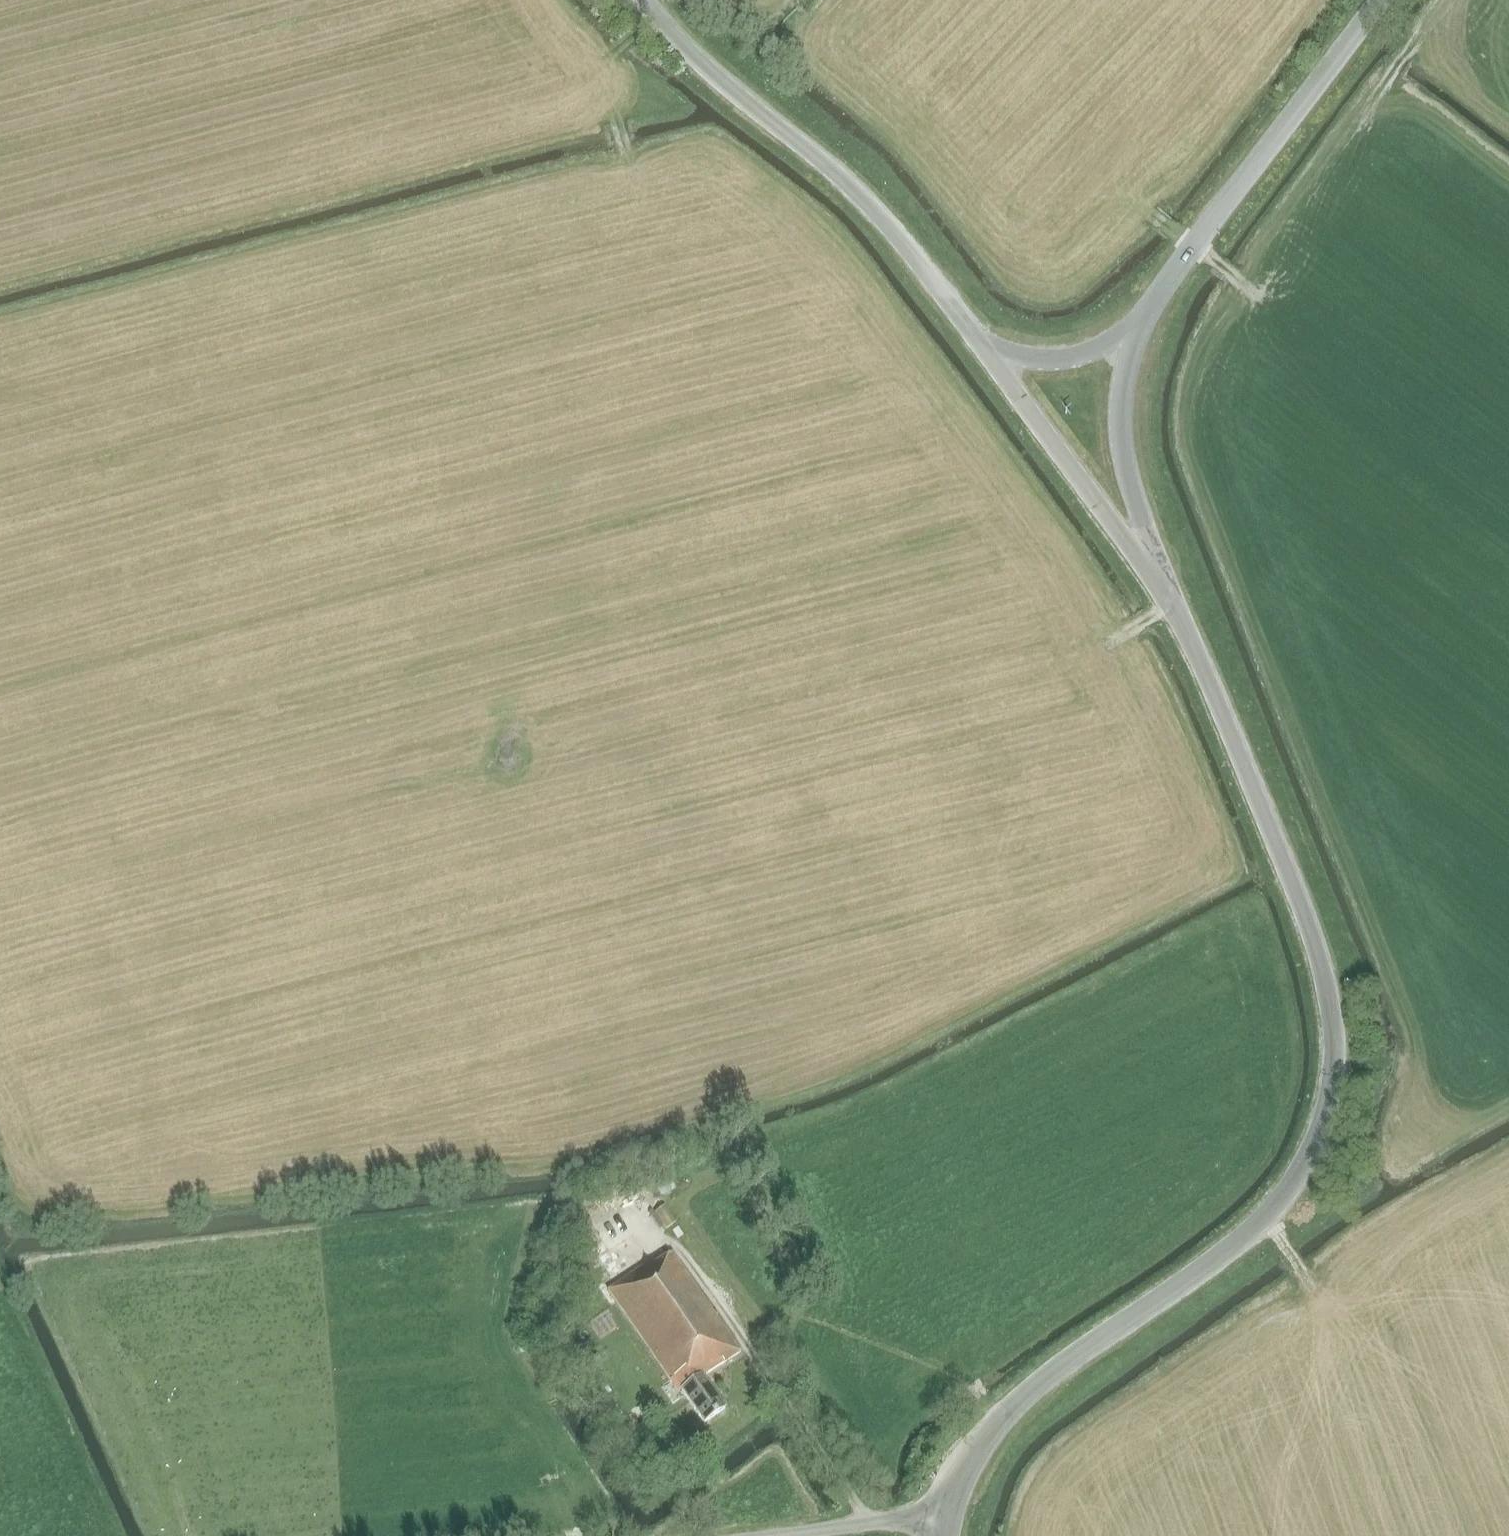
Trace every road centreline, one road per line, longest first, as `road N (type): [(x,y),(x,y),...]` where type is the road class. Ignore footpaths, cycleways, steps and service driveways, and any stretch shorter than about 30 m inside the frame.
road 1 (tertiary): [(945,1521),(964,1465),(1034,1386),(1271,1211),(1308,1158),(1331,1100),(1335,1029),(1313,936),(1171,601)]
road 2 (tertiary): [(985,348),(865,199),(690,53),(643,0)]
road 3 (tertiary): [(1136,333),(1382,0)]
road 4 (tertiary): [(1171,601),(985,348)]
road 5 (tertiary): [(1171,601),(1123,454),(1121,392),(1136,333)]
road 6 (tertiary): [(777,1535),(945,1521)]
road 7 (tertiary): [(1136,333),(1055,360),(985,348)]

